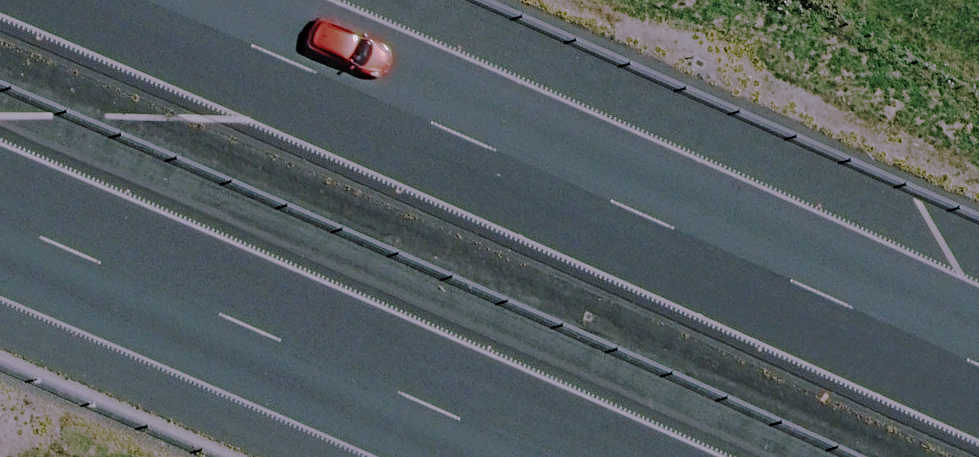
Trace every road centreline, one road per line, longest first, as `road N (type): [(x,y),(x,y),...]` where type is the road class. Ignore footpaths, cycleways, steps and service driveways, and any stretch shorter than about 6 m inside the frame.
road 1 (motorway): [(161,0),(978,334)]
road 2 (motorway): [(530,456),(0,239)]

